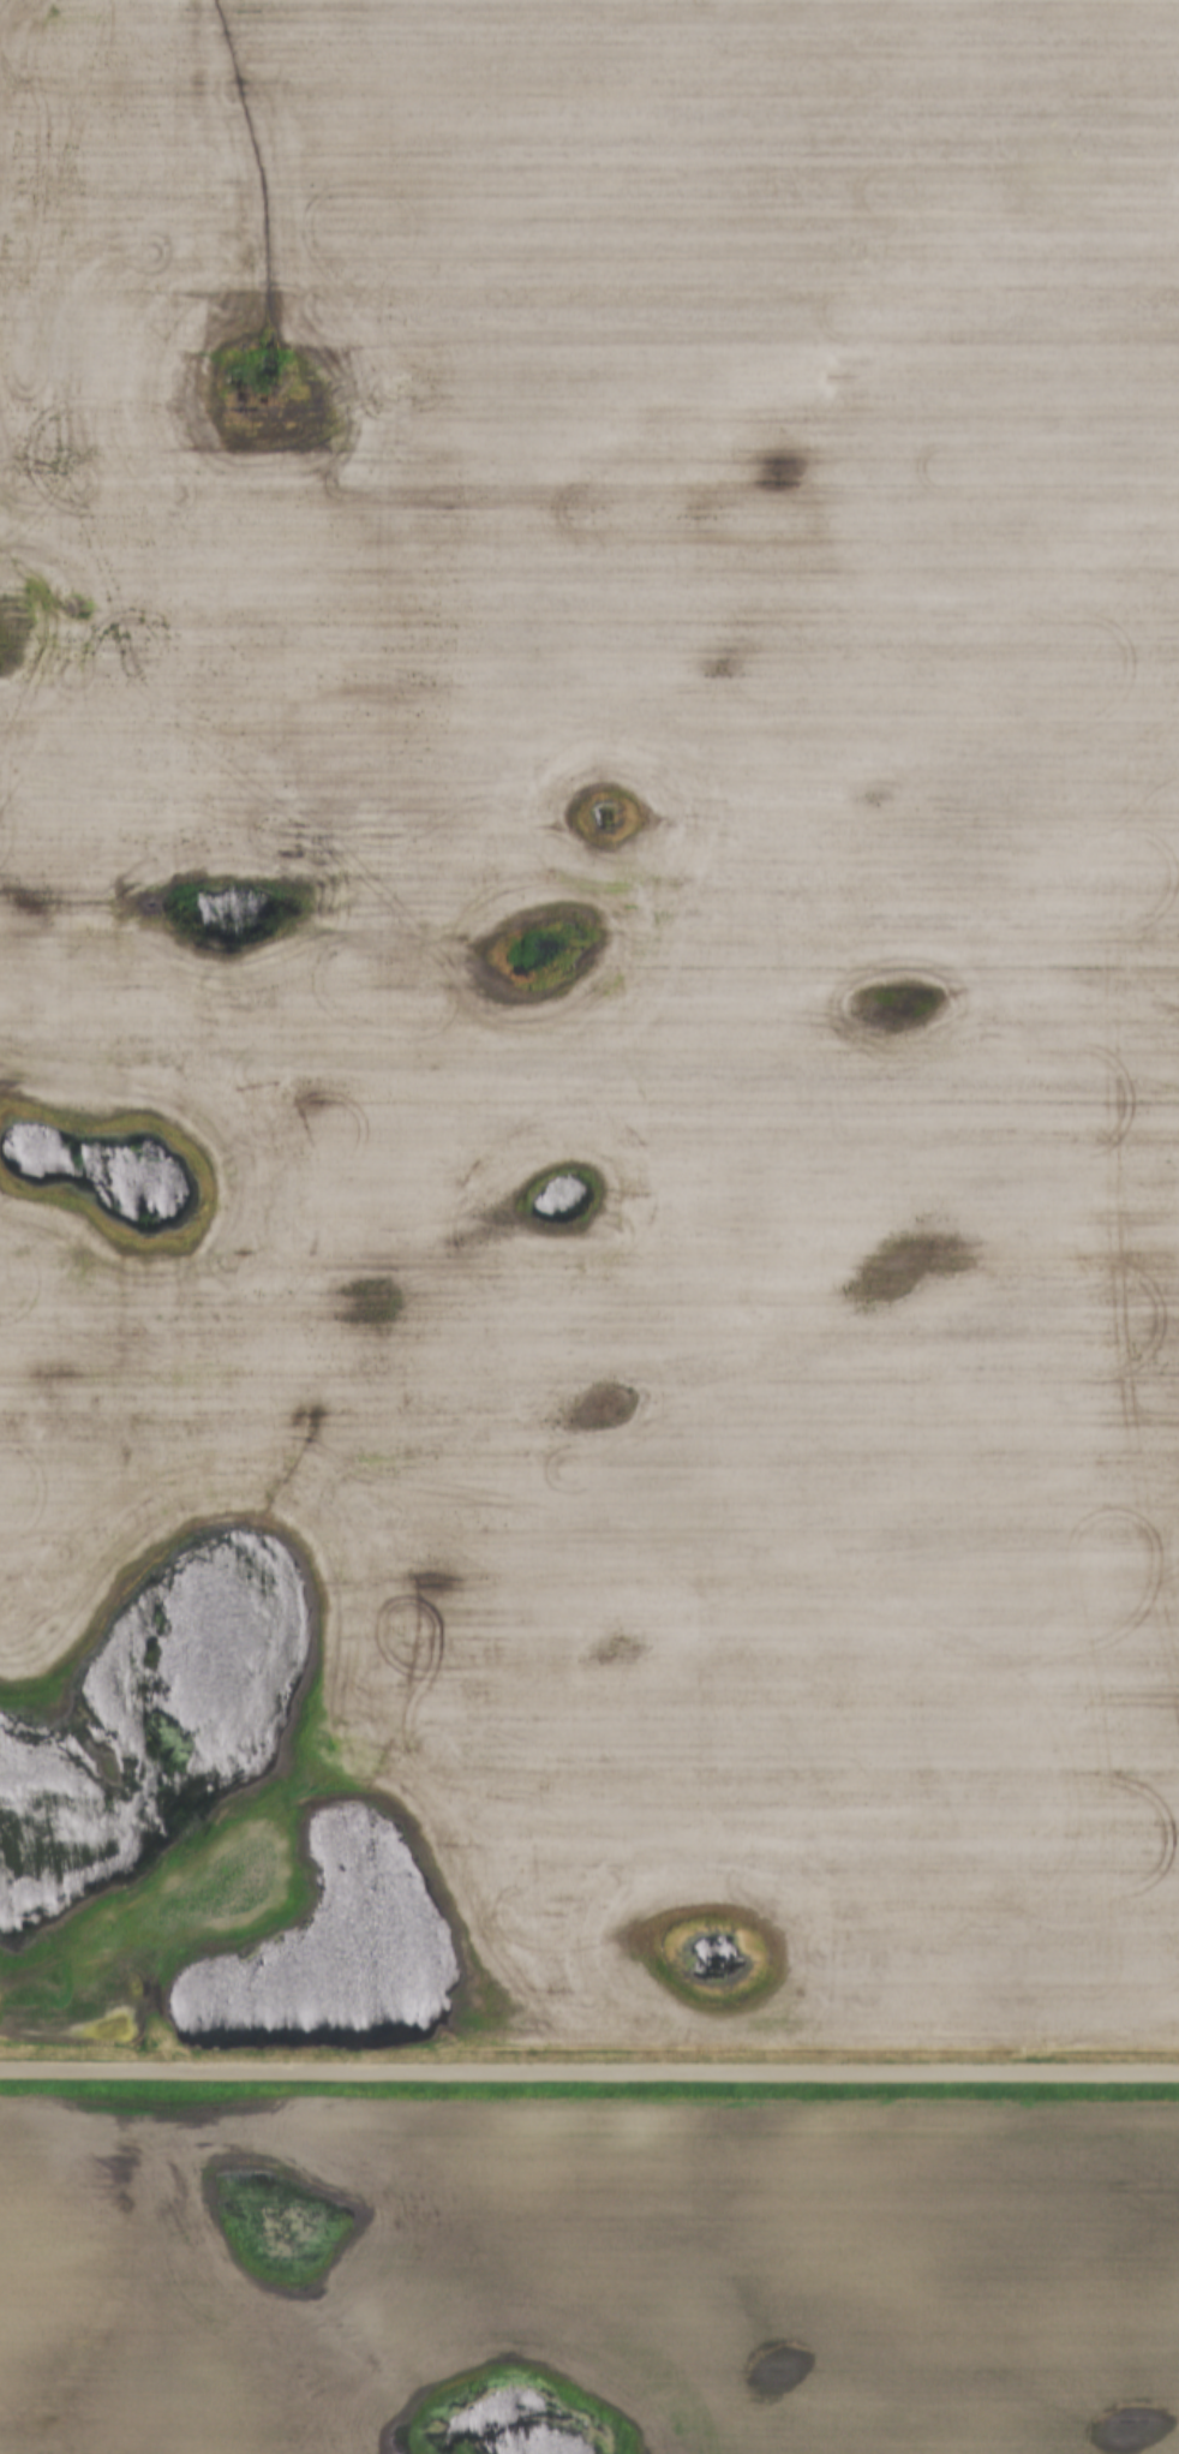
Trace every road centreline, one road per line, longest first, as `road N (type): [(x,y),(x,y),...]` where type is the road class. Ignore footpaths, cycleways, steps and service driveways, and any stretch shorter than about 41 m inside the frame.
road 1 (residential): [(1178,2077),(0,2074)]

